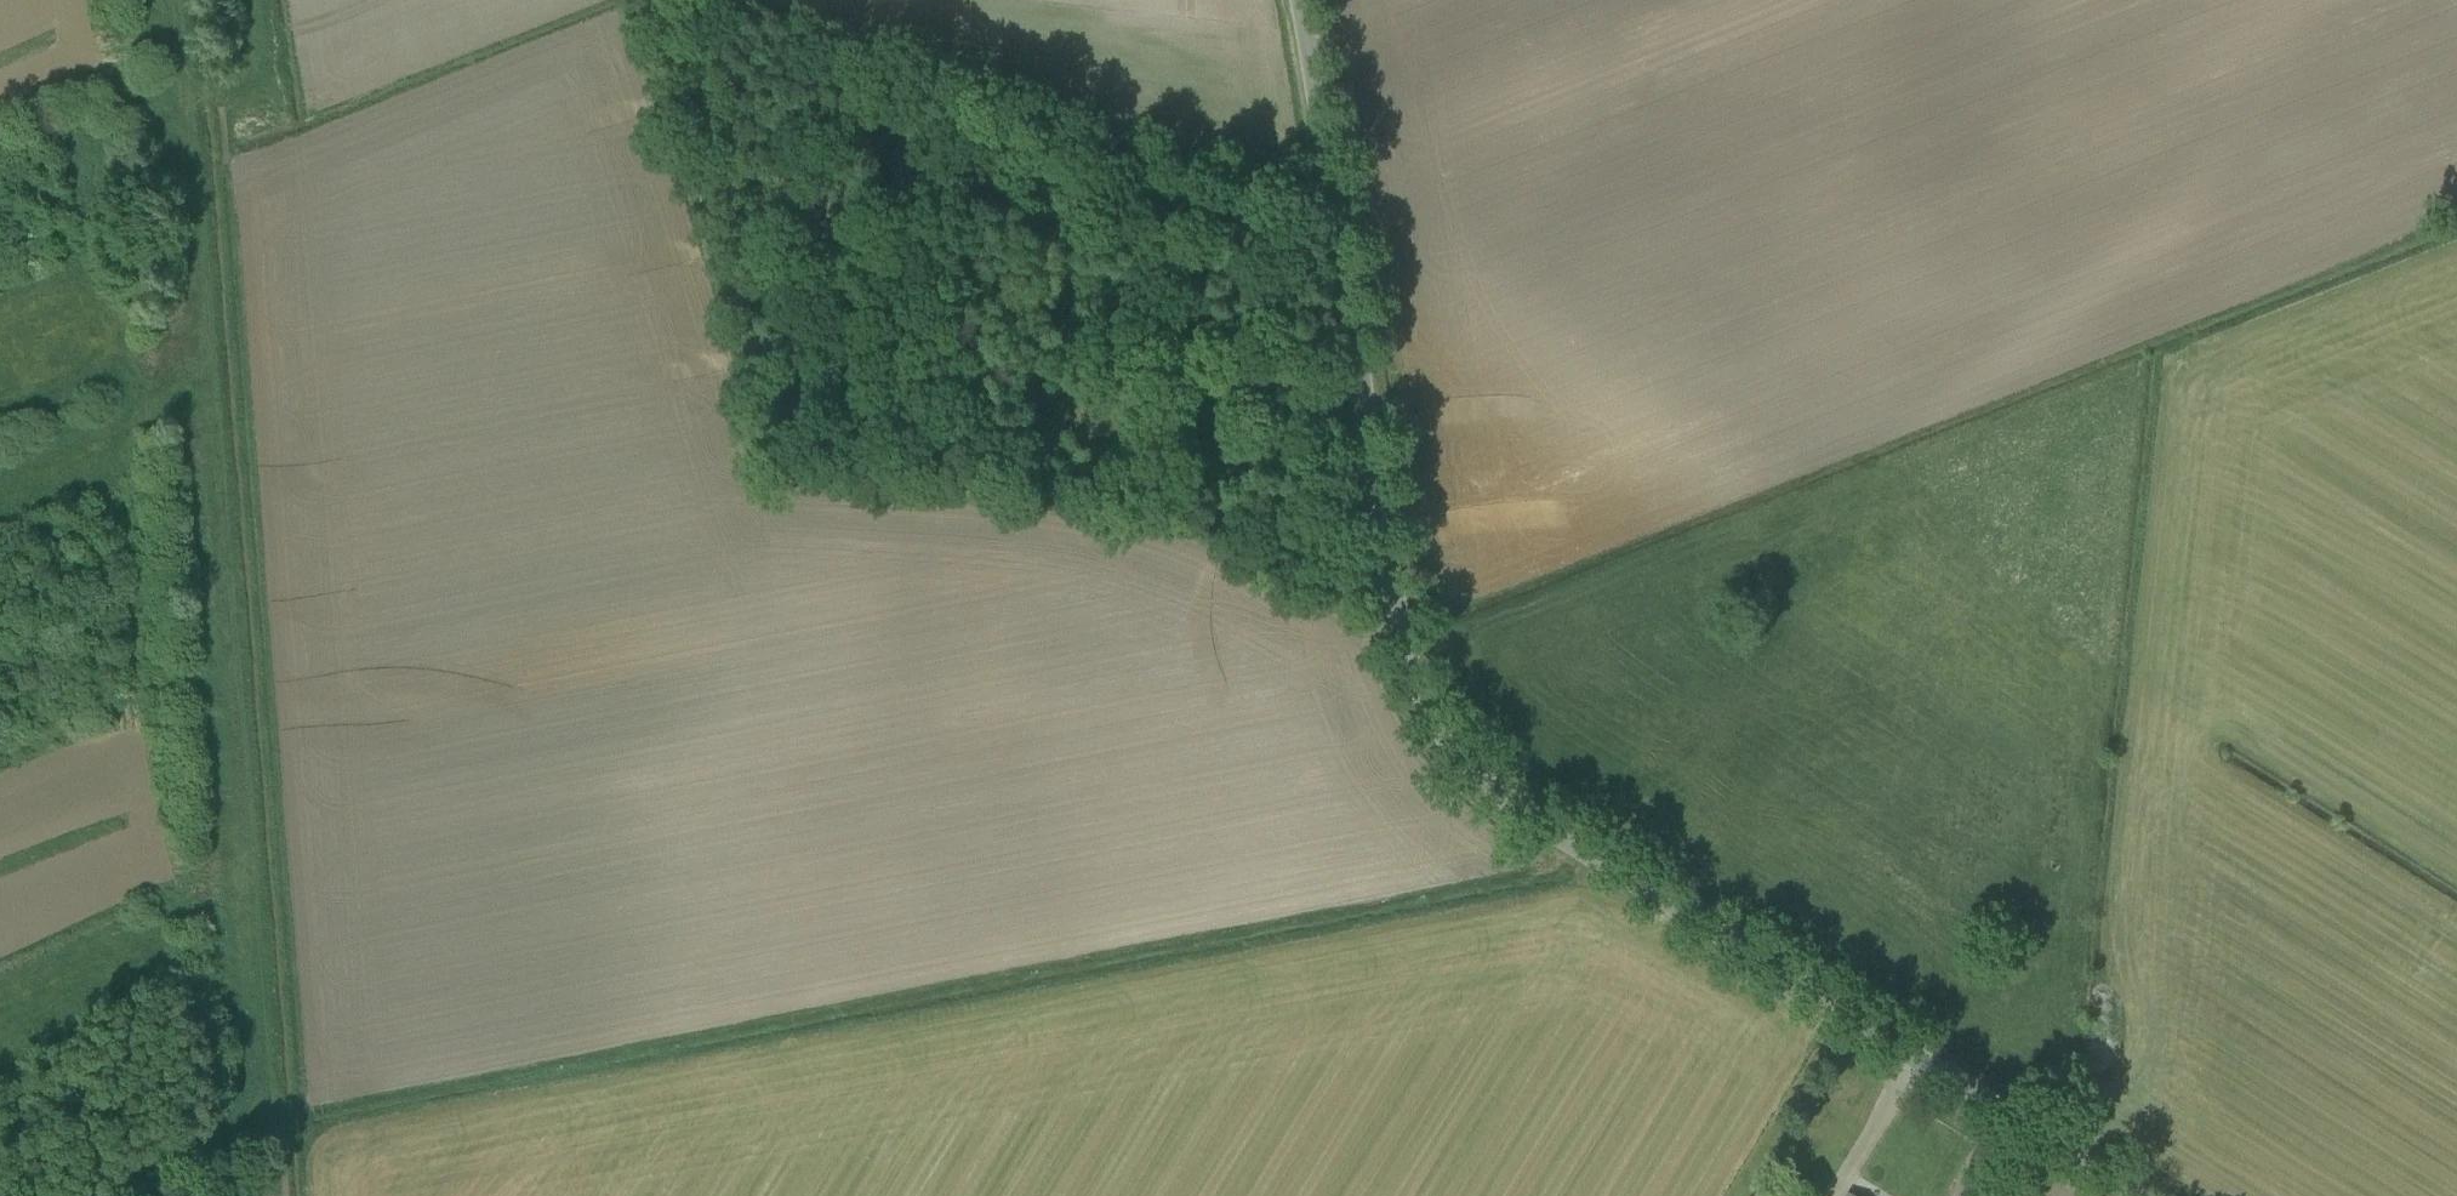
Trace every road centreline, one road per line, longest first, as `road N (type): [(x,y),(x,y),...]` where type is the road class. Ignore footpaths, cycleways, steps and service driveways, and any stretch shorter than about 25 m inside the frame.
road 1 (unclassified): [(2140,1195),(1517,810),(1440,733),(1407,662),(1299,0)]

